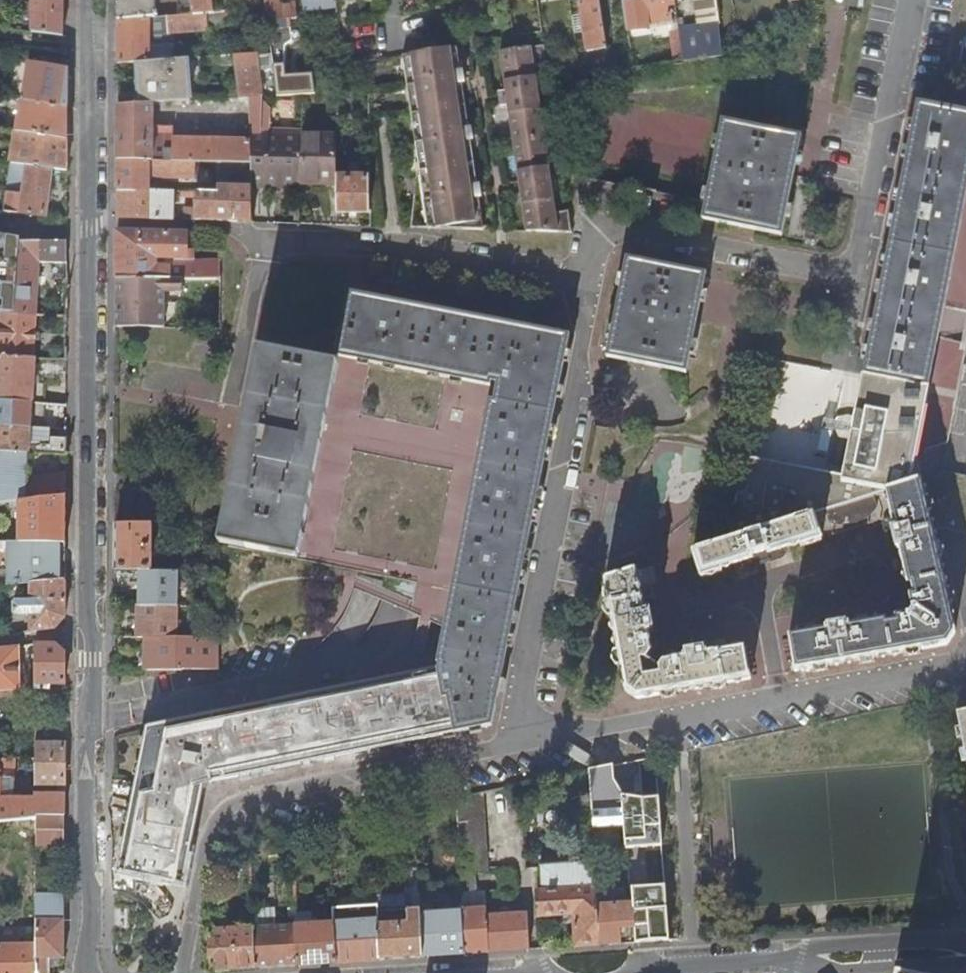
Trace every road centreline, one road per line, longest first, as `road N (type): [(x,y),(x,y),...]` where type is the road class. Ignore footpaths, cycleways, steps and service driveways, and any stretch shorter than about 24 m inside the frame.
road 1 (residential): [(86,972),(87,0)]
road 2 (residential): [(881,956),(637,972)]

